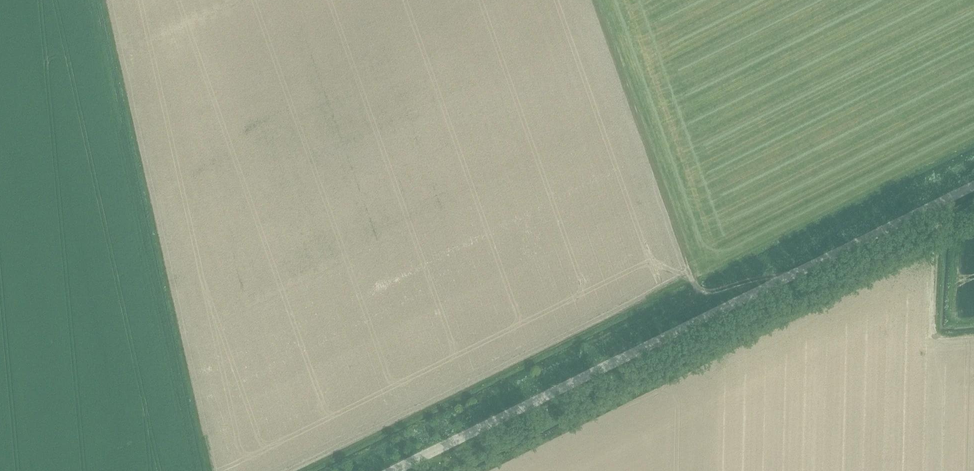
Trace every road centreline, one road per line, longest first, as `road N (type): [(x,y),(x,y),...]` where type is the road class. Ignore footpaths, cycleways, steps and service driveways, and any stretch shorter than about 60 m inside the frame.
road 1 (unclassified): [(396,470),(973,186)]

